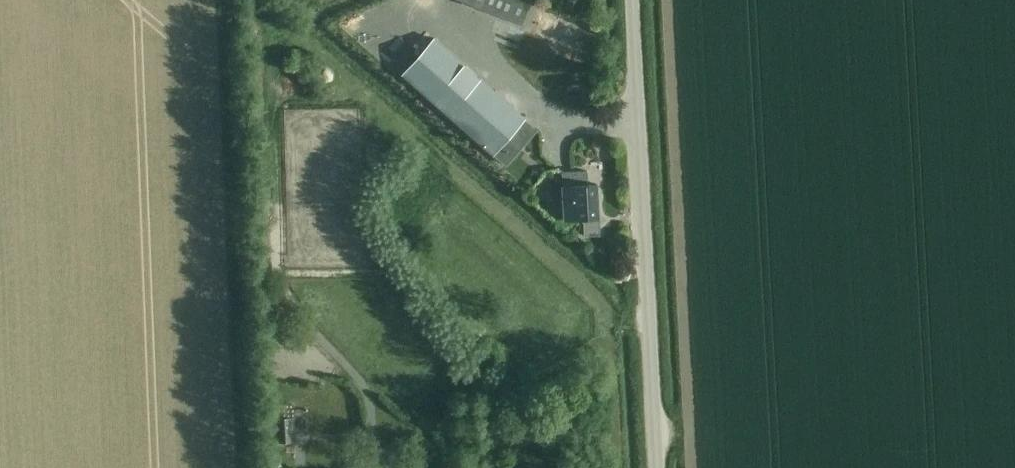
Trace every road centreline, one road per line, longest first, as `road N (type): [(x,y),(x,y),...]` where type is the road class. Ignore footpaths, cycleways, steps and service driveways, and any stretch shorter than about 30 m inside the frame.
road 1 (unclassified): [(655,467),(632,0)]

